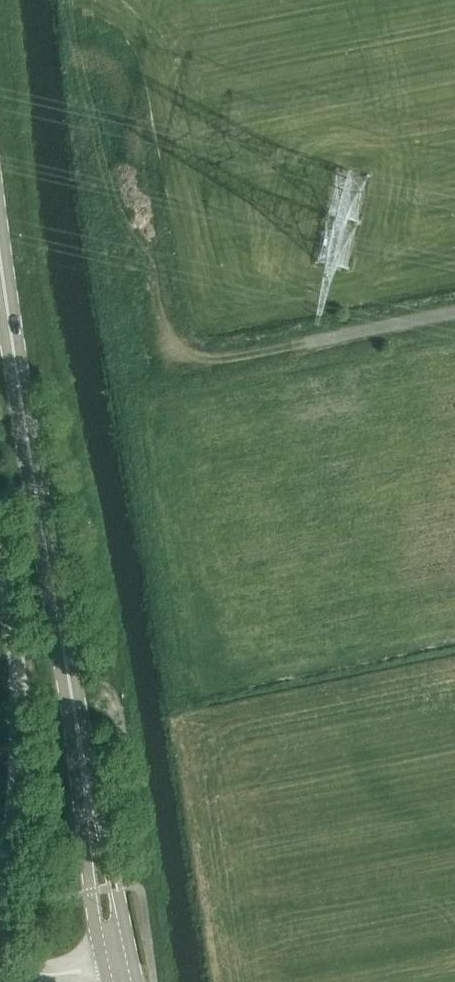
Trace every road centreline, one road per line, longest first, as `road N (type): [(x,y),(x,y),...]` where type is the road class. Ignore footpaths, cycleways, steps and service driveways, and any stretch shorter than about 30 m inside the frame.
road 1 (tertiary): [(73,701),(0,247)]
road 2 (unclassified): [(0,921),(19,761),(19,684),(0,547)]
road 3 (tertiary): [(73,701),(102,966)]
road 4 (tertiary): [(134,959),(73,701)]

